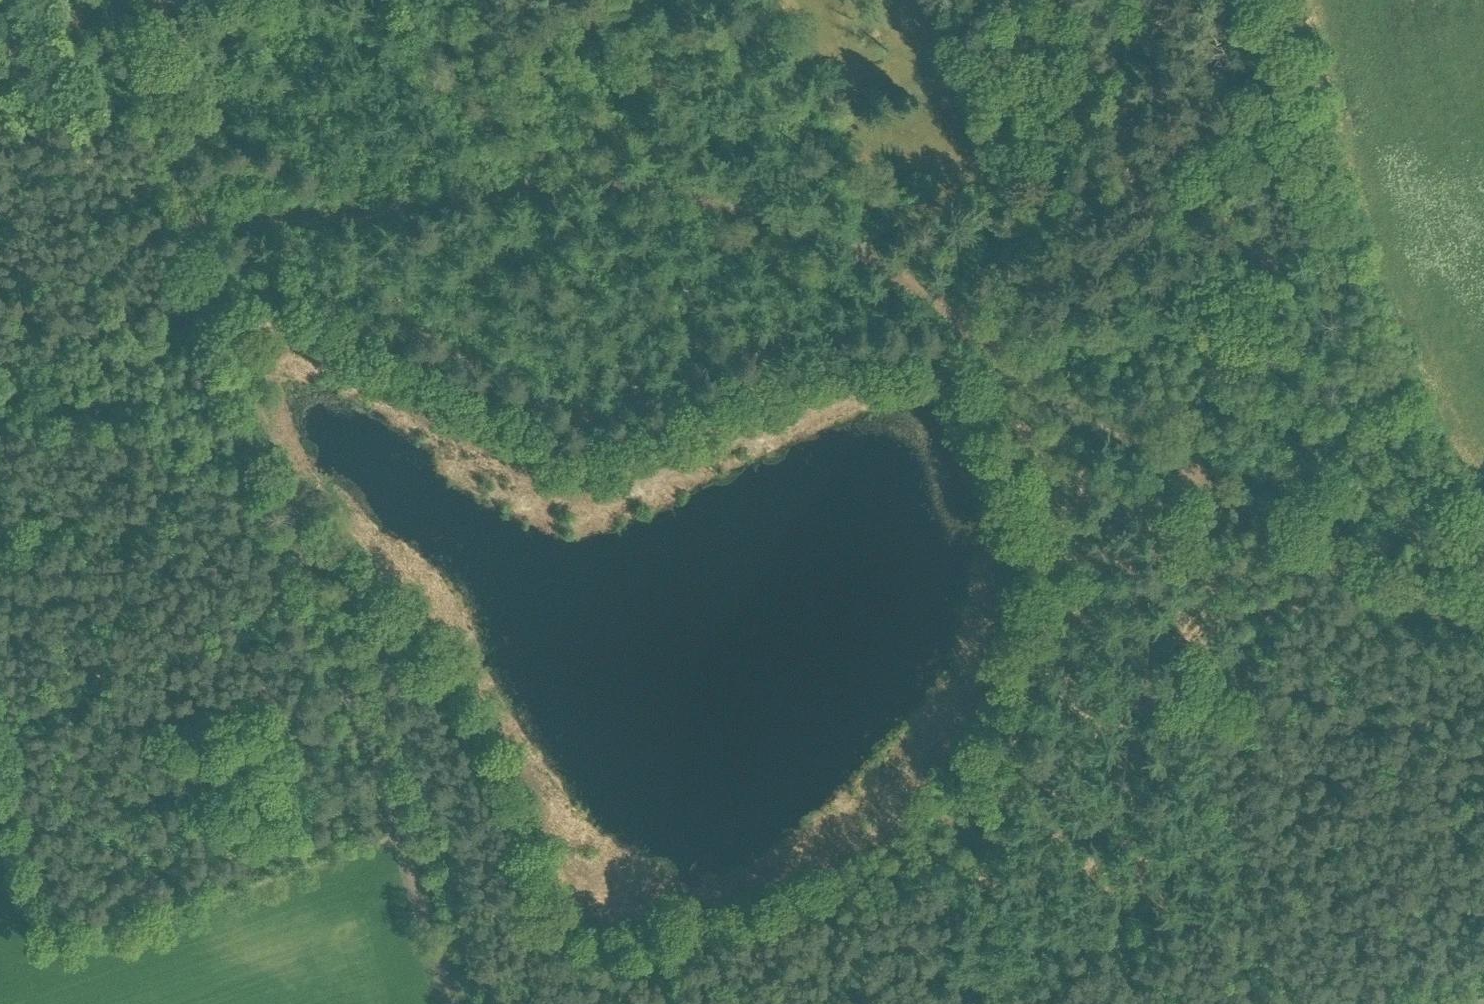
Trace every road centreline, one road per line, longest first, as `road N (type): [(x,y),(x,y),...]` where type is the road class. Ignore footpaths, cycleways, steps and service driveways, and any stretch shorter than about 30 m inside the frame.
road 1 (track): [(456,1003),(172,206)]
road 2 (track): [(172,206),(105,23)]

